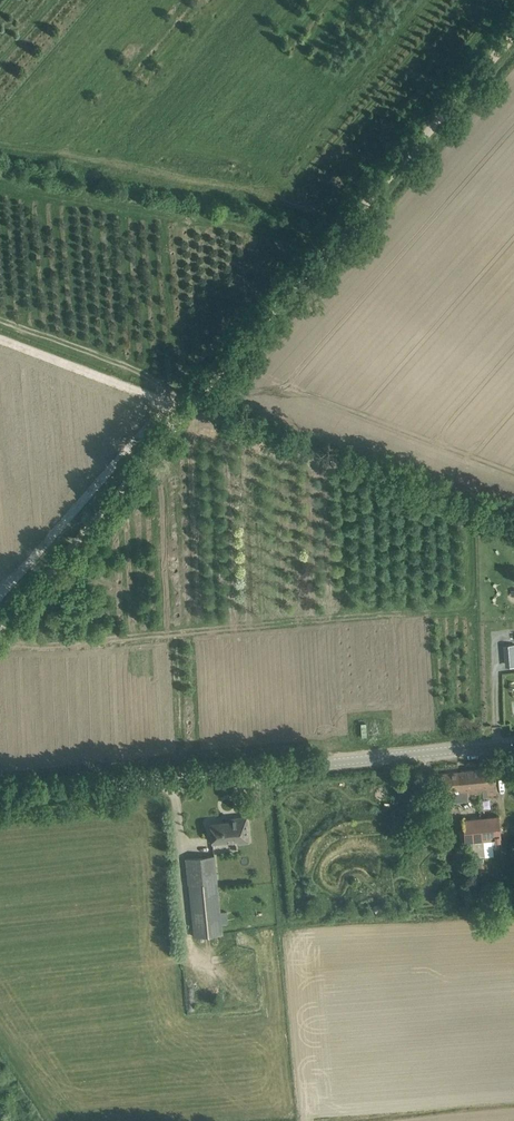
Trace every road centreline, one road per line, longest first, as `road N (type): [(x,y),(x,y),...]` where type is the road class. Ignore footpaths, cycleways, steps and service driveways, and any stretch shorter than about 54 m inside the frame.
road 1 (unclassified): [(0,794),(513,743)]
road 2 (track): [(513,22),(191,399)]
road 3 (track): [(191,399),(0,628)]
road 4 (track): [(191,399),(0,323)]

